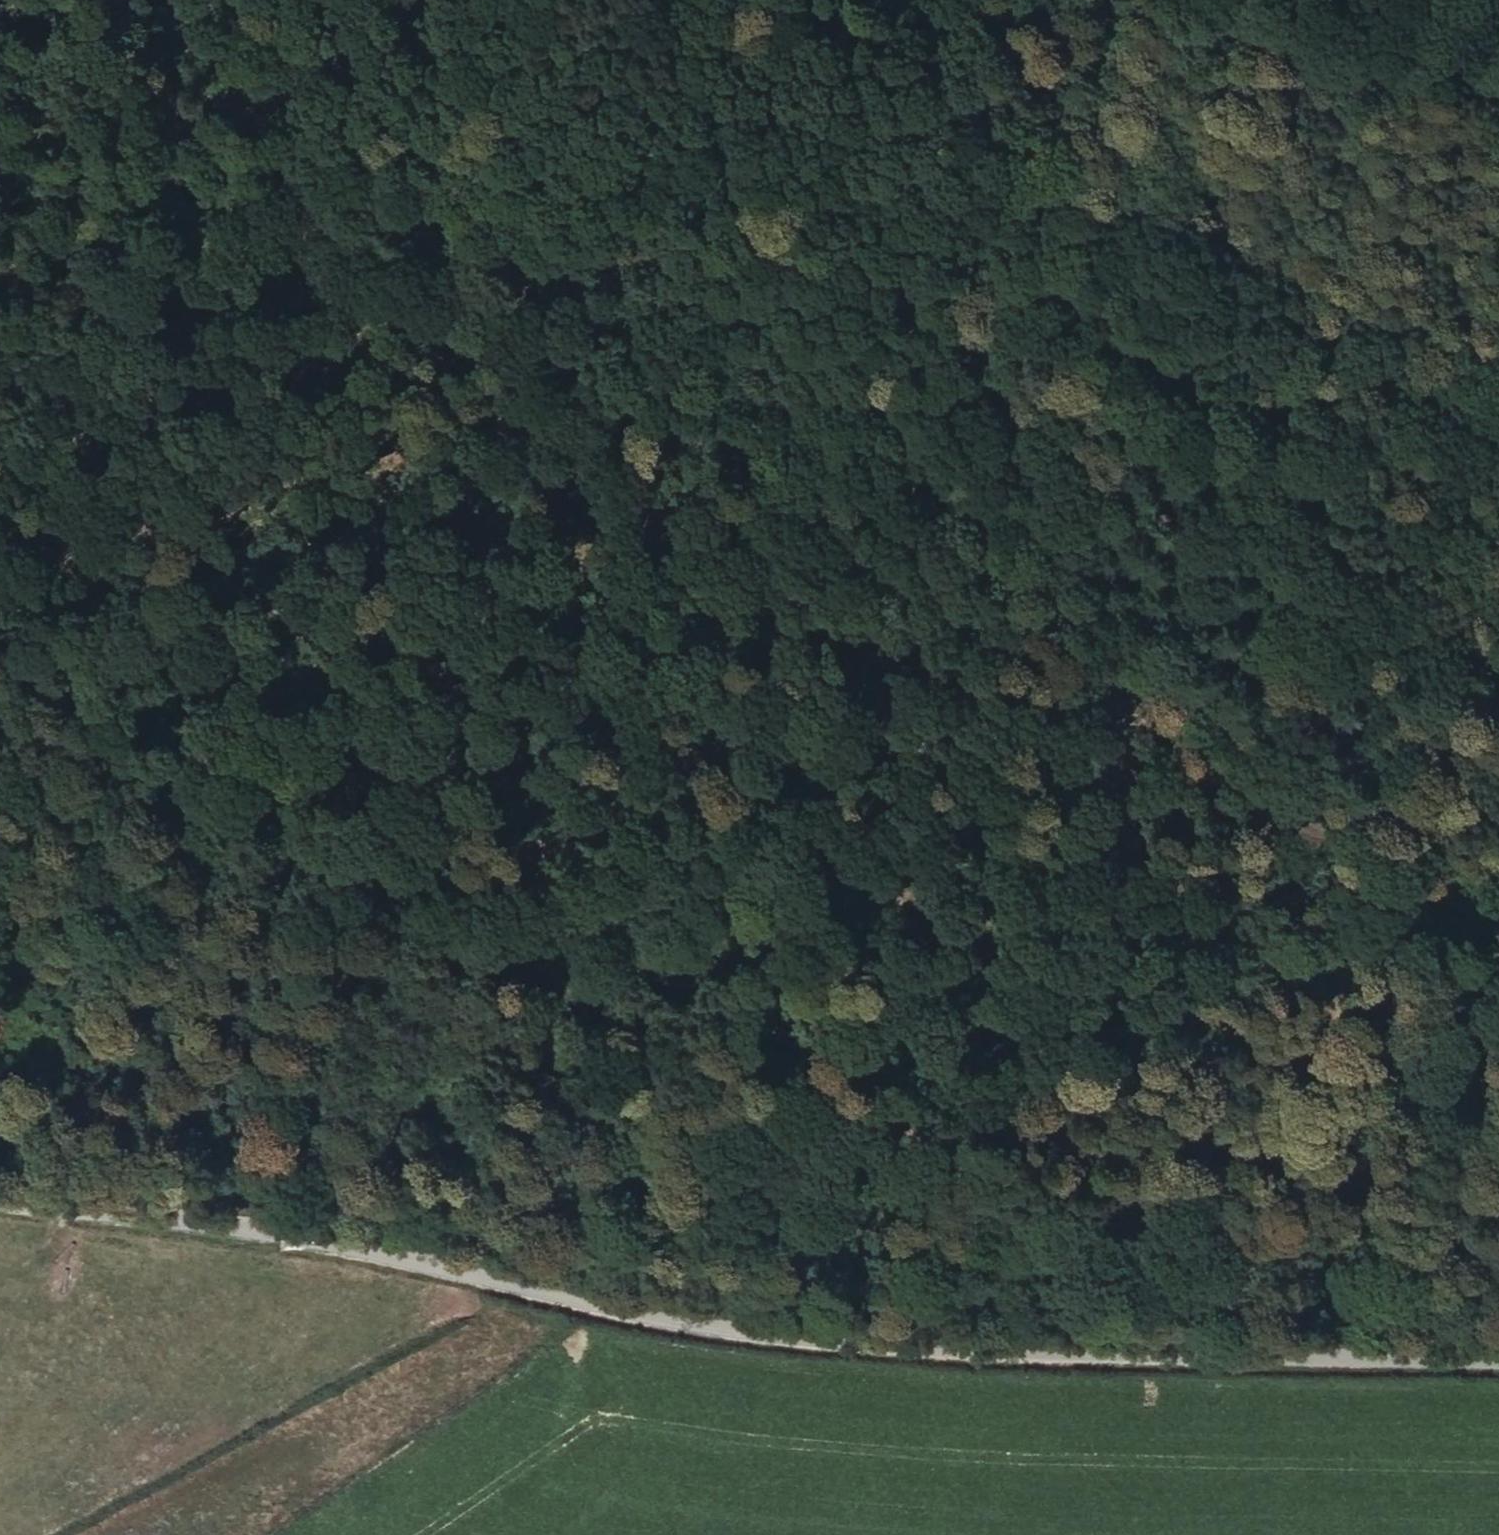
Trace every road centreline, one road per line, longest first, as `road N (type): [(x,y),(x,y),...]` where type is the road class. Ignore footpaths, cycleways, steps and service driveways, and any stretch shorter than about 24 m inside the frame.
road 1 (track): [(1498,913),(1375,850),(1203,740),(1072,609),(943,522),(809,462),(682,391),(499,230),(377,85),(240,0)]
road 2 (unclassified): [(1498,1359),(1112,1355),(831,1338),(721,1325),(261,1230),(0,1197)]

